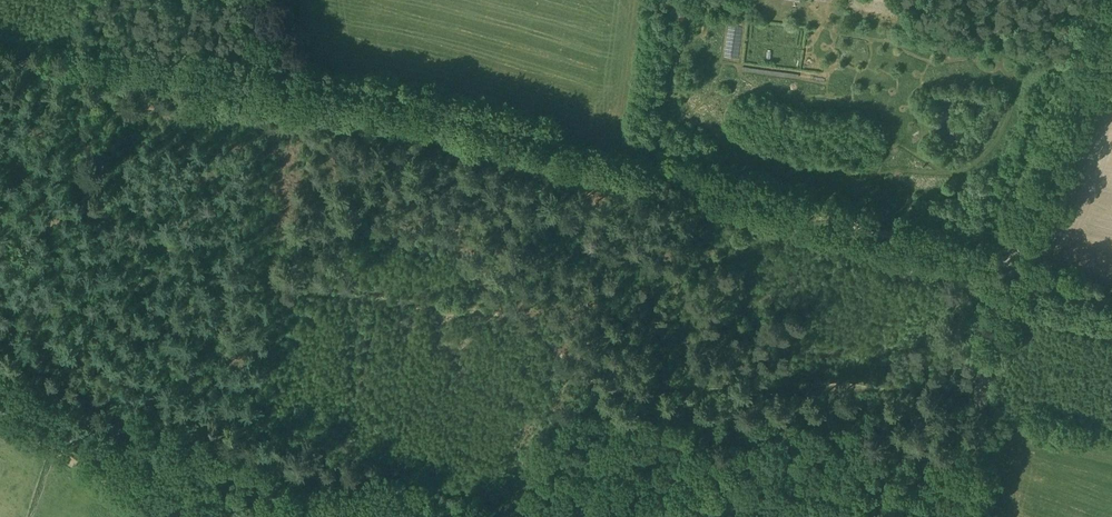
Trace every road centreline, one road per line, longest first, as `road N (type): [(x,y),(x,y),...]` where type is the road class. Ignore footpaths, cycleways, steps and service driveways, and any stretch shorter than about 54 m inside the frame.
road 1 (track): [(941,253),(286,85),(0,59)]
road 2 (unclassified): [(959,516),(1004,269),(1111,28)]
road 3 (unclassified): [(195,516),(0,388)]
road 4 (track): [(1111,300),(941,253)]

